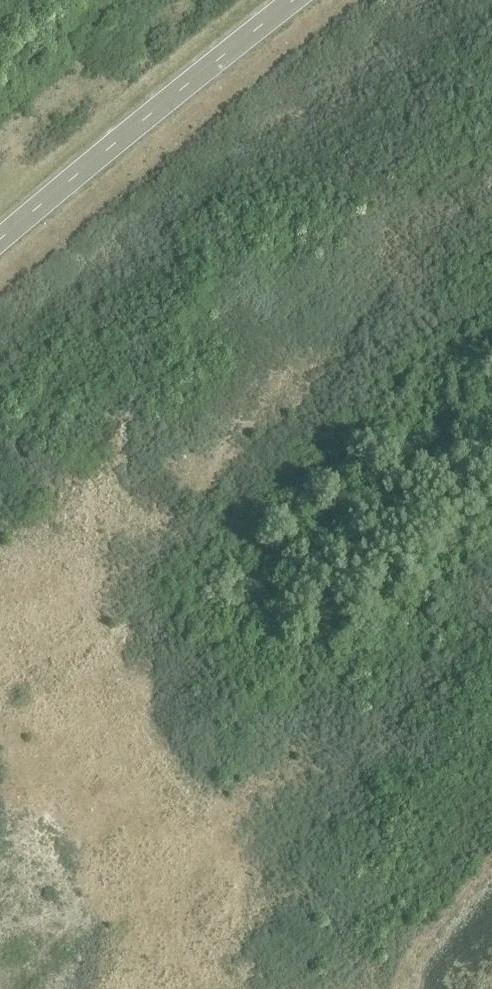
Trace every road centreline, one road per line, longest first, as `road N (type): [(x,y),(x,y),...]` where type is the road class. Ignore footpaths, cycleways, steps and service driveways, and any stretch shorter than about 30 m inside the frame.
road 1 (unclassified): [(0,240),(291,0)]

